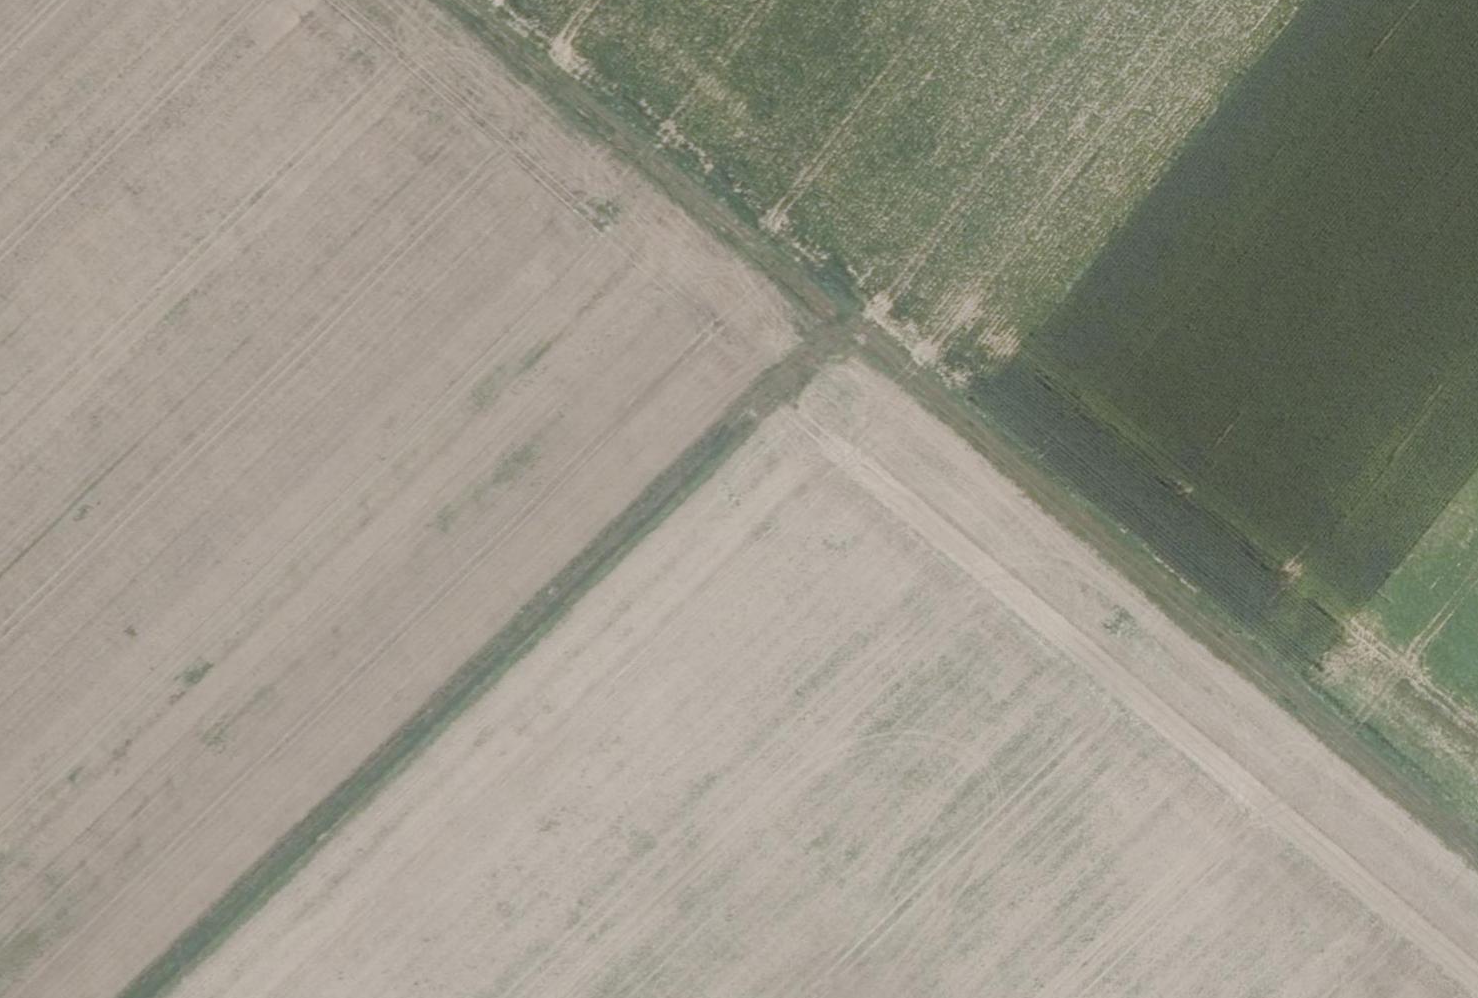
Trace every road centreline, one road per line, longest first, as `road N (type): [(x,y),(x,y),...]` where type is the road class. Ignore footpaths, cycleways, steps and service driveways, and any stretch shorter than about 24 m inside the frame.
road 1 (track): [(1477,856),(433,0)]

